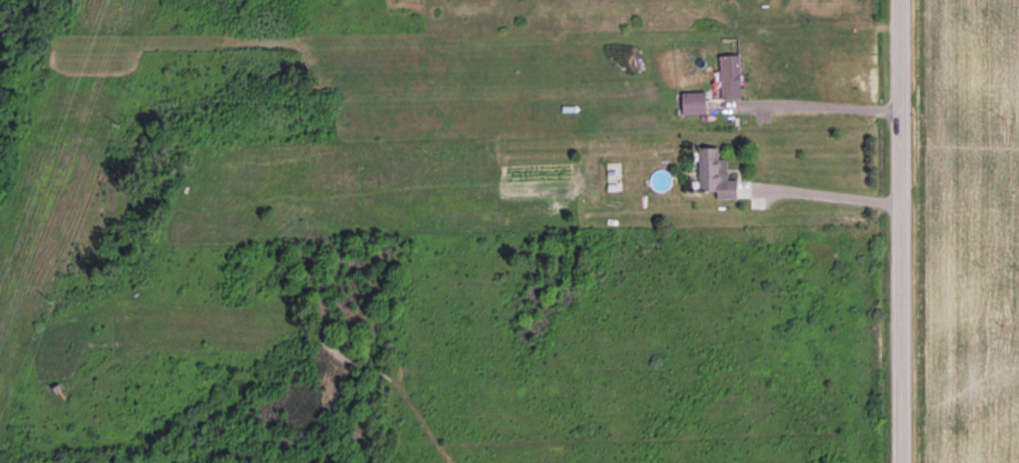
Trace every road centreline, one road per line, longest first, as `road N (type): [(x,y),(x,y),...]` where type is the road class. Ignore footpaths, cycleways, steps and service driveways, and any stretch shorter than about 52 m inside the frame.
road 1 (tertiary): [(900,462),(898,0)]

